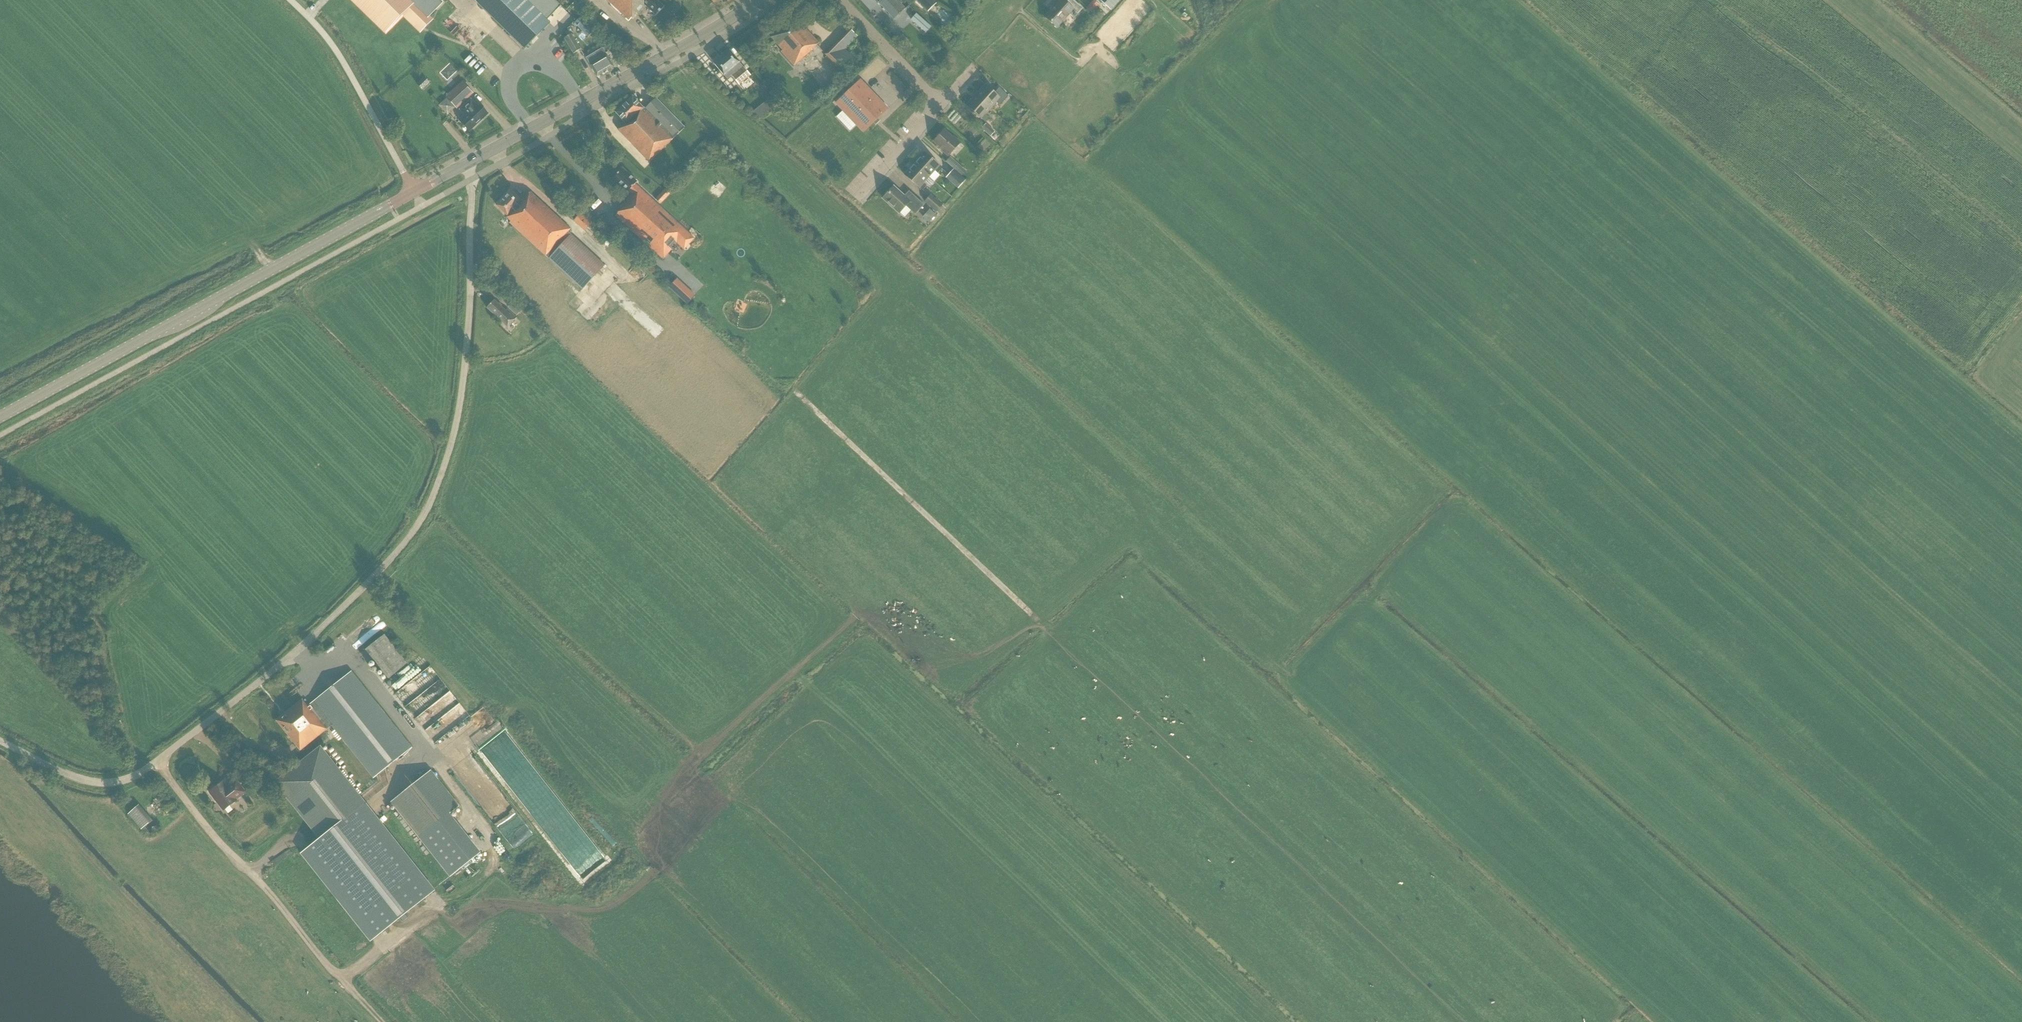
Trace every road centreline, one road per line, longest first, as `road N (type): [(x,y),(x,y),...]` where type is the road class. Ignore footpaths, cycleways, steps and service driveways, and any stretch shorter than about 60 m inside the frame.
road 1 (unclassified): [(0,741),(94,782),(131,779),(296,652),(407,541),(437,489),(463,380),(470,163)]
road 2 (track): [(795,392),(1058,635),(1135,570),(1163,564),(1289,675),(1306,669),(1378,589)]
road 3 (tertiary): [(0,417),(415,192)]
road 4 (track): [(678,64),(886,263),(884,300),(819,374),(815,410)]
road 5 (tertiary): [(470,163),(757,0)]
road 6 (unclassified): [(415,192),(337,52),(291,0)]
road 7 (residential): [(940,106),(841,0)]
road 8 (residential): [(857,197),(940,106)]

